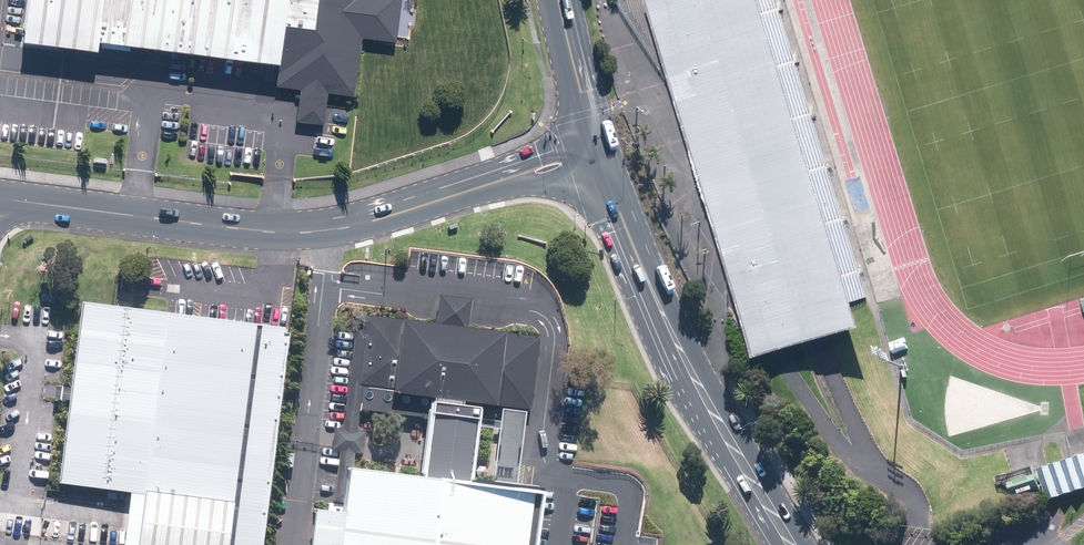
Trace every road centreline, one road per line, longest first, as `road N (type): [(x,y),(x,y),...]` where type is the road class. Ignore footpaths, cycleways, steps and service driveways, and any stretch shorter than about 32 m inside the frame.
road 1 (secondary): [(596,148),(329,230),(273,232),(0,198)]
road 2 (secondary): [(596,148),(697,379),(790,544)]
road 3 (secondary): [(561,0),(596,148)]

